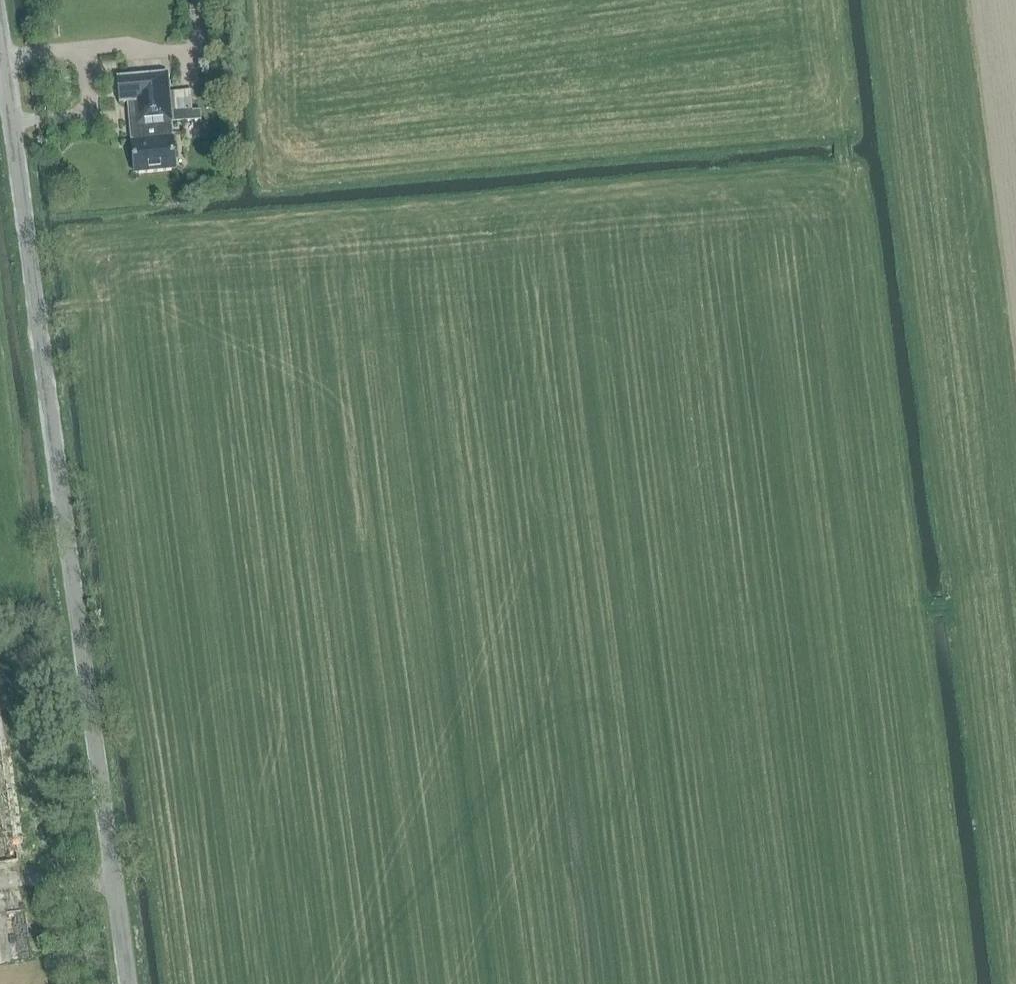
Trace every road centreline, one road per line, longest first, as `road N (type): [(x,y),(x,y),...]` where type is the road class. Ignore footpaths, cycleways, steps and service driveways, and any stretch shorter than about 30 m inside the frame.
road 1 (tertiary): [(127,983),(0,25)]

